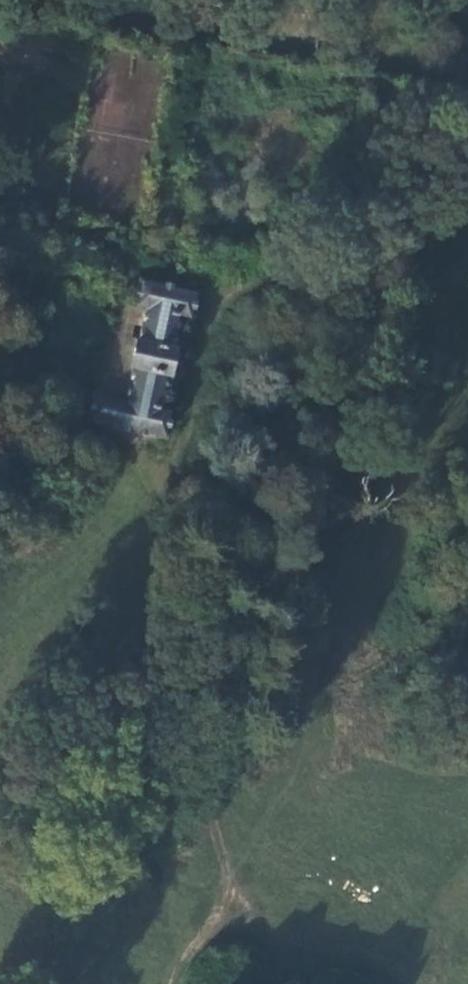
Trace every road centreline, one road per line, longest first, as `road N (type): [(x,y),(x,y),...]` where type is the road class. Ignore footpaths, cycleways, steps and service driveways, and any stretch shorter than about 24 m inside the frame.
road 1 (track): [(398,983),(231,917),(155,561),(208,277),(467,167)]

